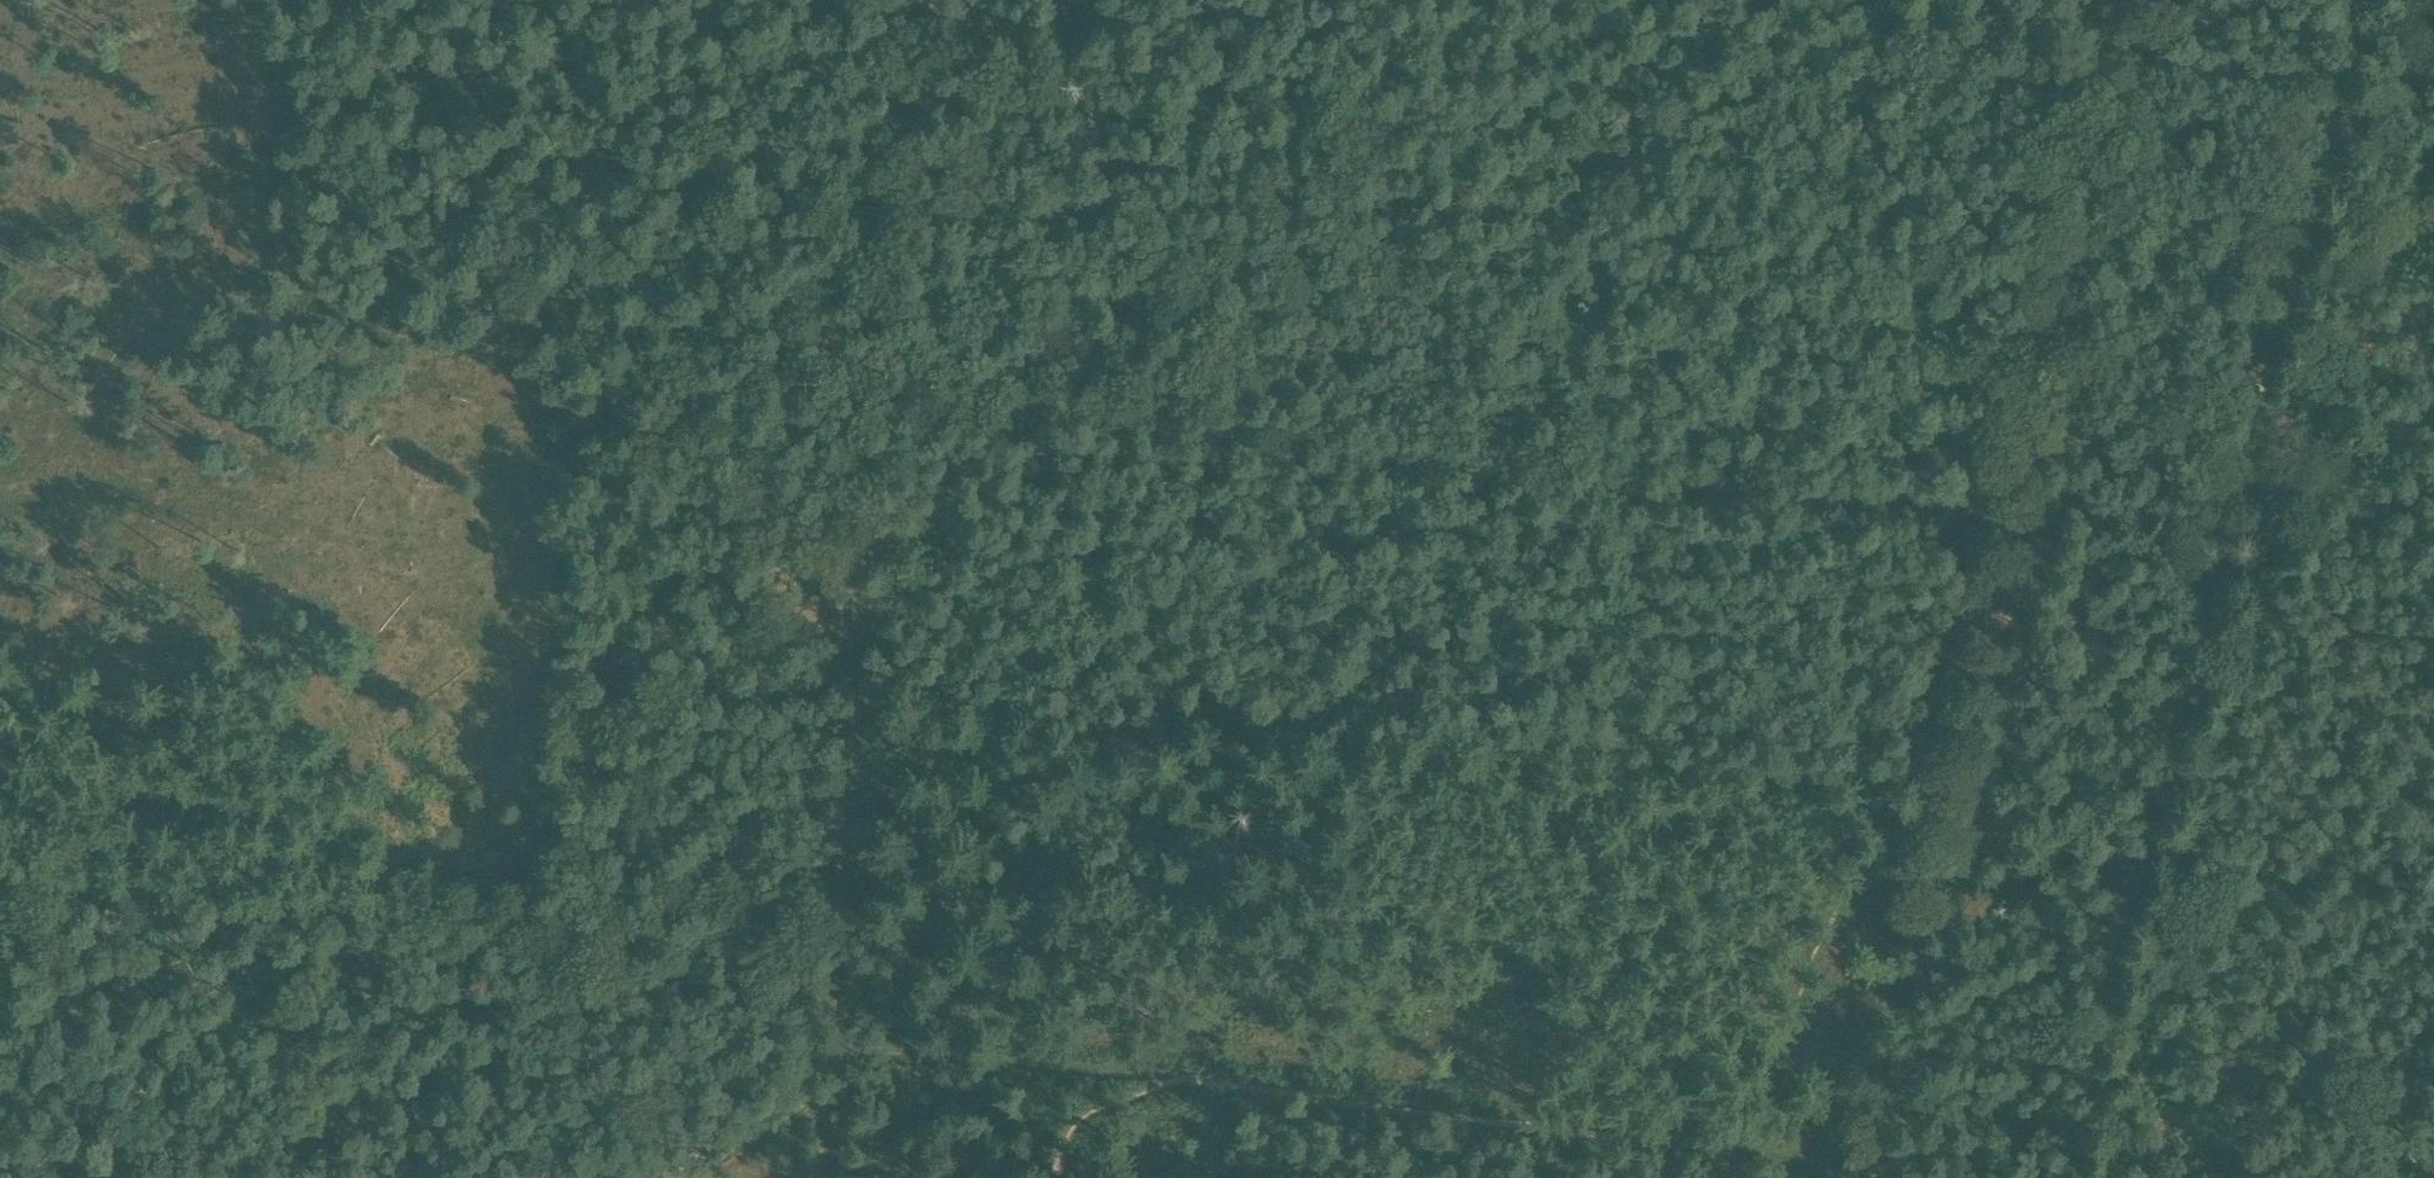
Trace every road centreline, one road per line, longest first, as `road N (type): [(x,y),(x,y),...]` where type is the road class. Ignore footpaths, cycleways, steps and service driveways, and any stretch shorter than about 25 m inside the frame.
road 1 (track): [(702,1177),(838,1070),(878,190),(1374,247),(1401,0)]
road 2 (track): [(2271,370),(1374,247)]
road 3 (track): [(2433,942),(2352,1177)]

